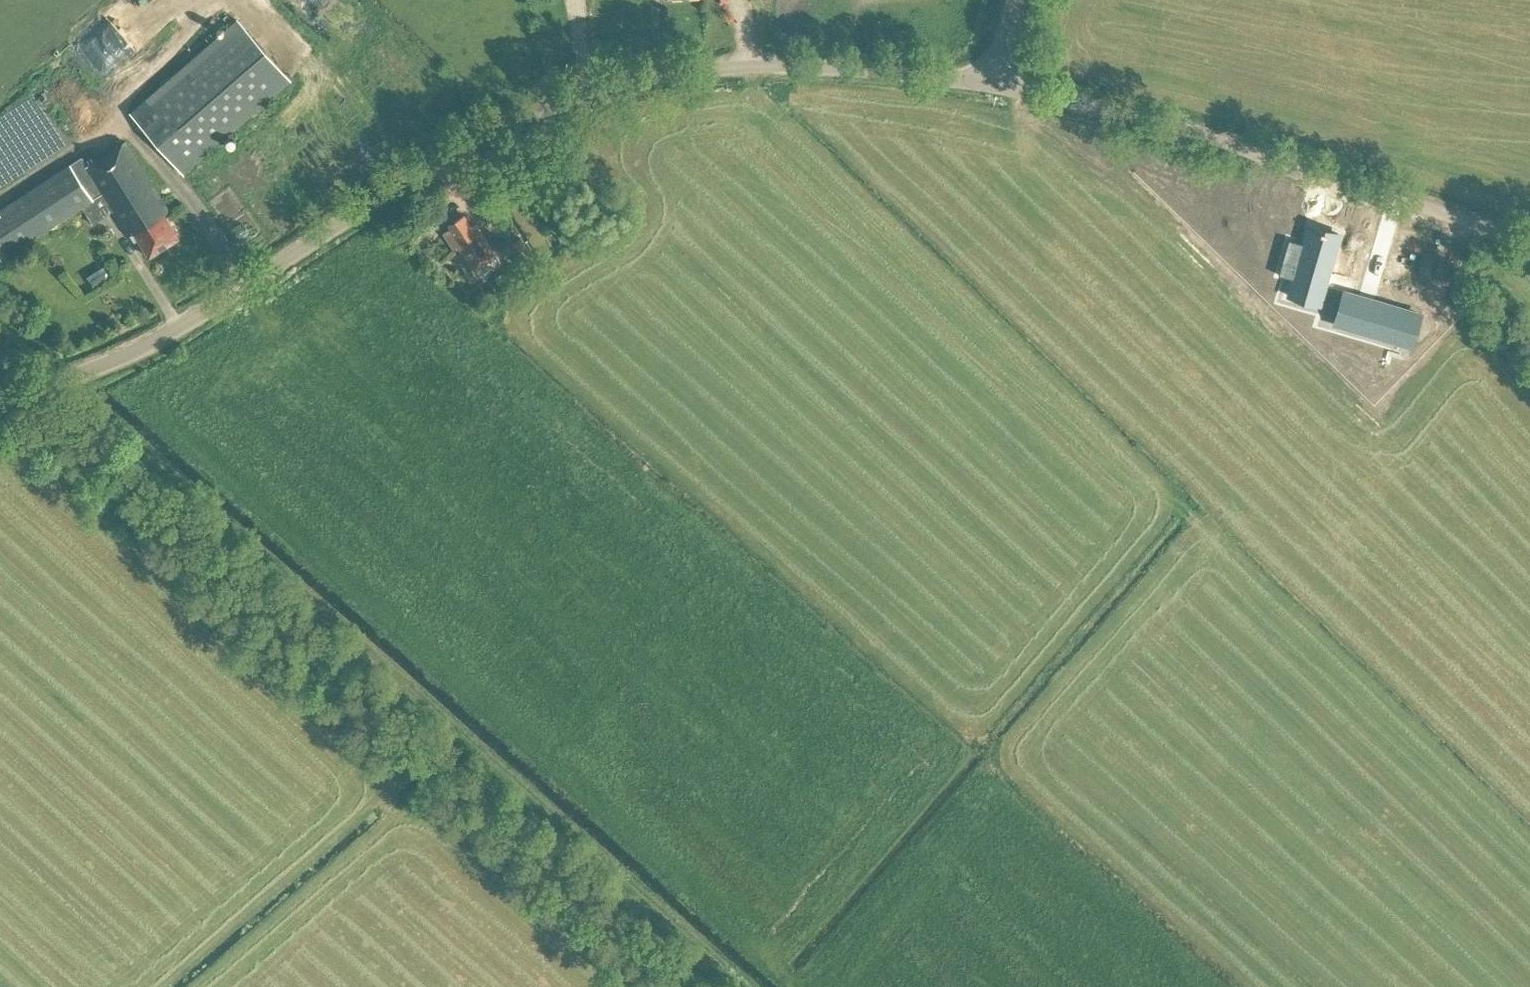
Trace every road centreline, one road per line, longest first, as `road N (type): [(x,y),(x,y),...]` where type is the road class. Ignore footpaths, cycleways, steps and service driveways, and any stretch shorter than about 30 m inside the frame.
road 1 (unclassified): [(0,403),(118,359),(197,317),(447,147),(581,84),(718,66),(860,67),(989,81)]
road 2 (unclassified): [(989,81),(1152,117),(1529,240)]

